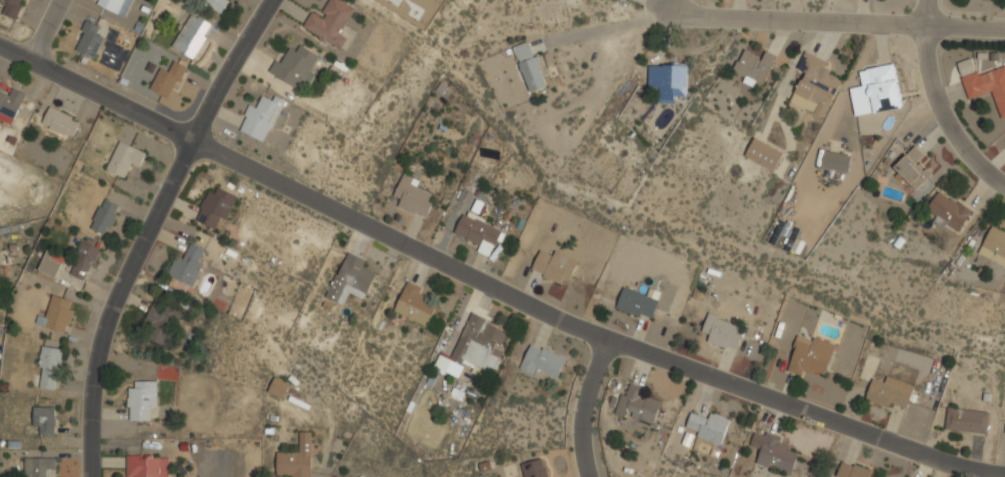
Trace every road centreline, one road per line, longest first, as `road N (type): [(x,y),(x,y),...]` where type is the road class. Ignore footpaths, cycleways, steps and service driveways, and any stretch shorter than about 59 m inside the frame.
road 1 (residential): [(0,48),(604,339),(1004,471)]
road 2 (tertiary): [(282,0),(196,148),(108,327),(97,366),(92,476)]
road 3 (residential): [(665,5),(693,16),(923,25)]
road 4 (residential): [(1004,187),(957,139),(938,103),(926,61),(927,0)]
road 5 (residential): [(588,476),(581,421),(604,339)]

